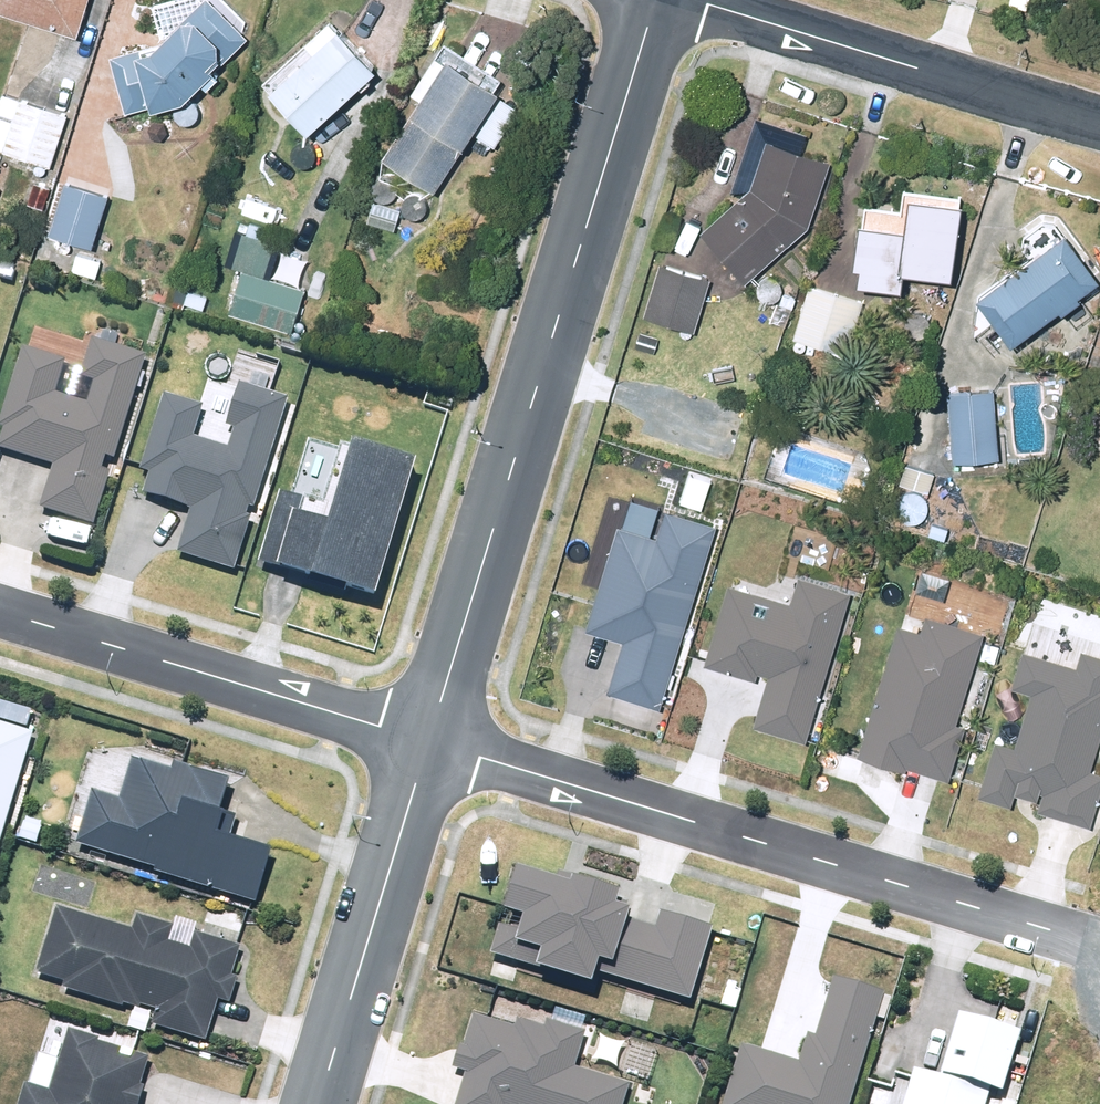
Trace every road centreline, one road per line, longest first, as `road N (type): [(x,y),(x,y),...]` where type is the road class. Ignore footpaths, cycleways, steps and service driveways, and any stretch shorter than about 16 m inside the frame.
road 1 (residential): [(431,743),(659,0)]
road 2 (residential): [(1099,948),(431,743)]
road 3 (residential): [(431,743),(0,612)]
road 4 (residential): [(1099,126),(692,0)]
road 5 (residential): [(319,1103),(431,743)]

